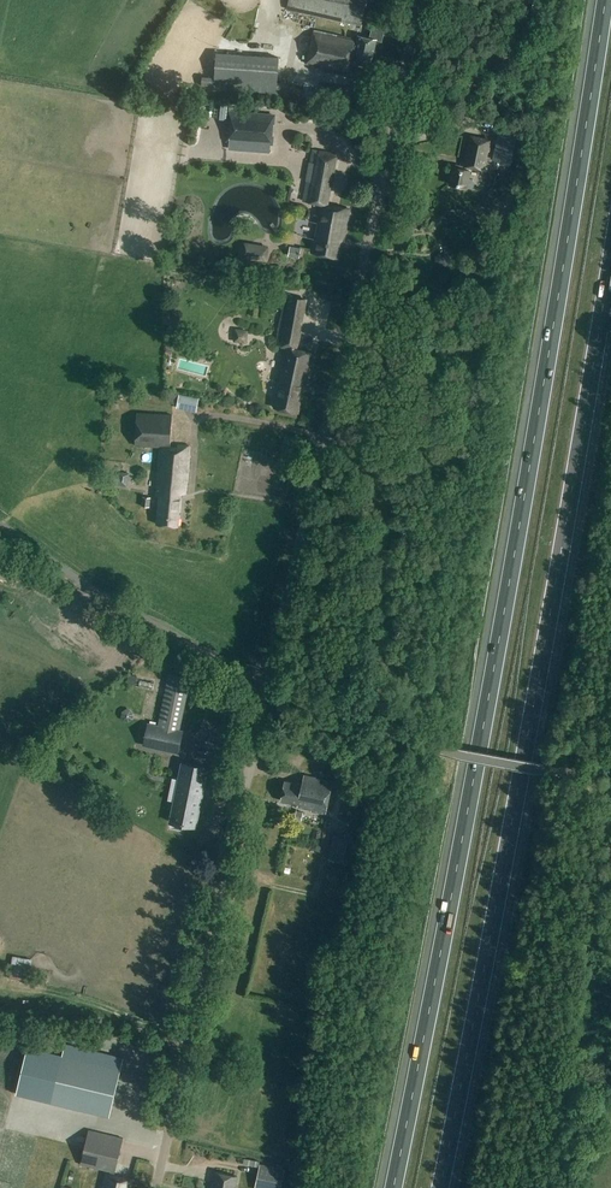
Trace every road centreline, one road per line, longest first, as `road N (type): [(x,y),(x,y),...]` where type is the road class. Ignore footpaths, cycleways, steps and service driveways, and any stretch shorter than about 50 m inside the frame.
road 1 (motorway): [(606,0),(535,441),(394,1187)]
road 2 (motorway): [(439,1187),(610,270)]
road 3 (unclassified): [(273,665),(422,0)]
road 4 (unclassified): [(157,1187),(266,698)]
road 5 (unclassified): [(244,672),(112,603),(0,527)]
road 6 (track): [(399,104),(446,94),(491,63),(522,0)]

